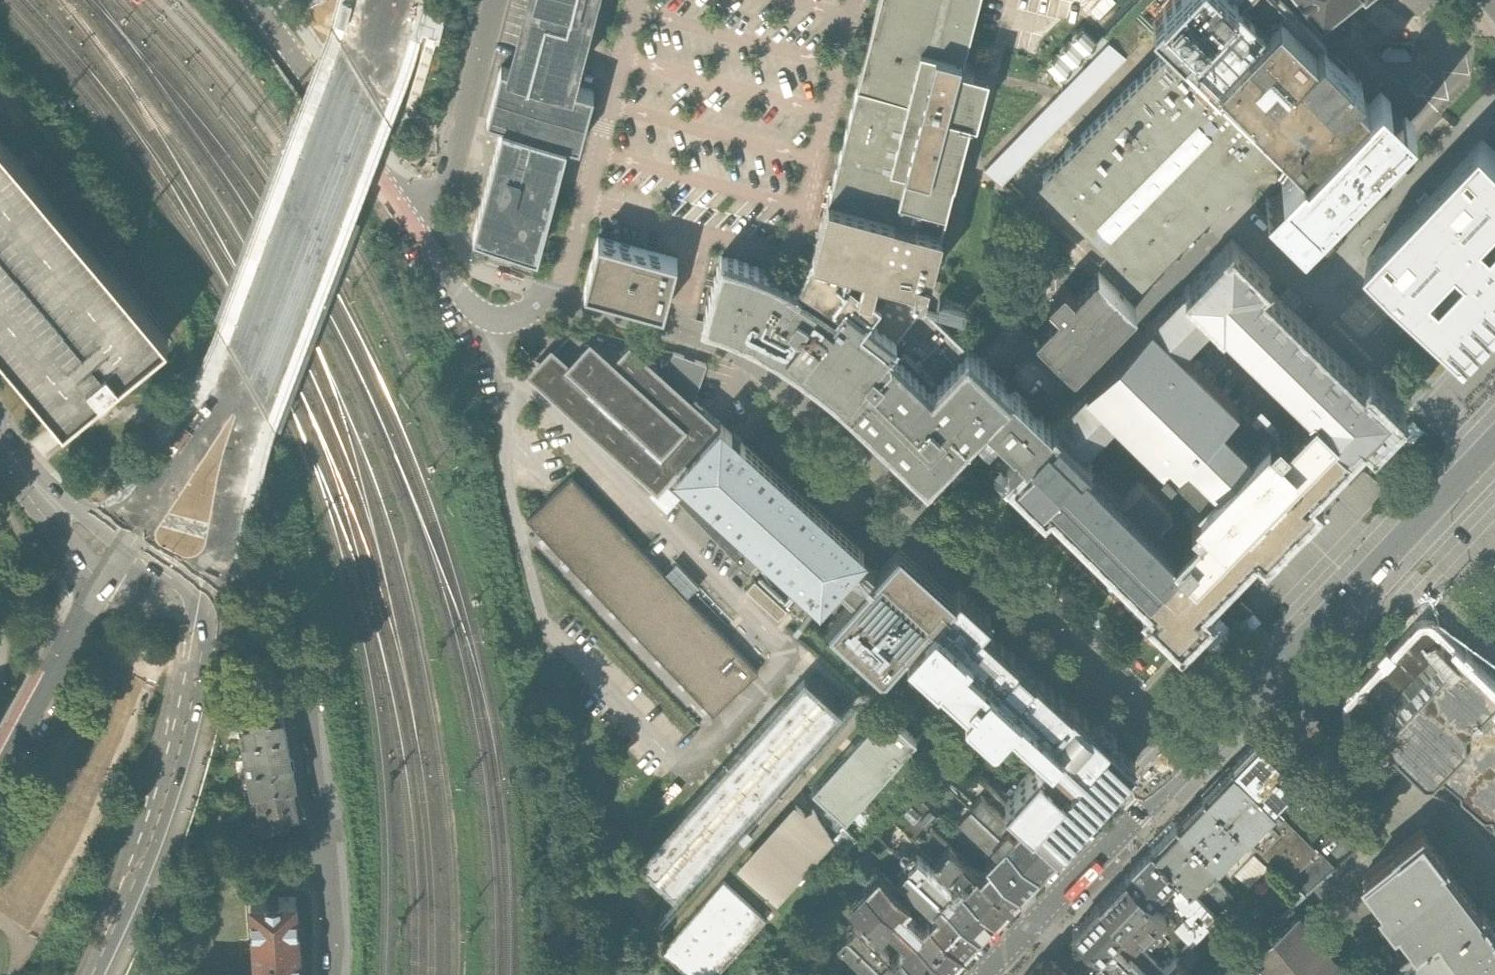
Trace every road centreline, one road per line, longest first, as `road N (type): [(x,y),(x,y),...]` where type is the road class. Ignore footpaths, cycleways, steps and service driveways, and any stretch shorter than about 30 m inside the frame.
road 1 (unclassified): [(244,0),(456,298),(489,324),(506,325),(551,296)]
road 2 (unclassified): [(1494,443),(1196,760)]
road 3 (primary): [(94,974),(158,810),(207,618)]
road 4 (primary): [(272,328),(383,0)]
road 5 (primary): [(207,618),(272,328)]
road 6 (residential): [(336,974),(326,807),(304,699)]
road 7 (primary): [(272,328),(130,551)]
road 8 (unclassified): [(1038,927),(1196,760)]
road 9 (primary): [(105,592),(0,787)]
road 10 (unclassified): [(21,473),(105,592)]
road 11 (unclassified): [(130,551),(21,473)]

